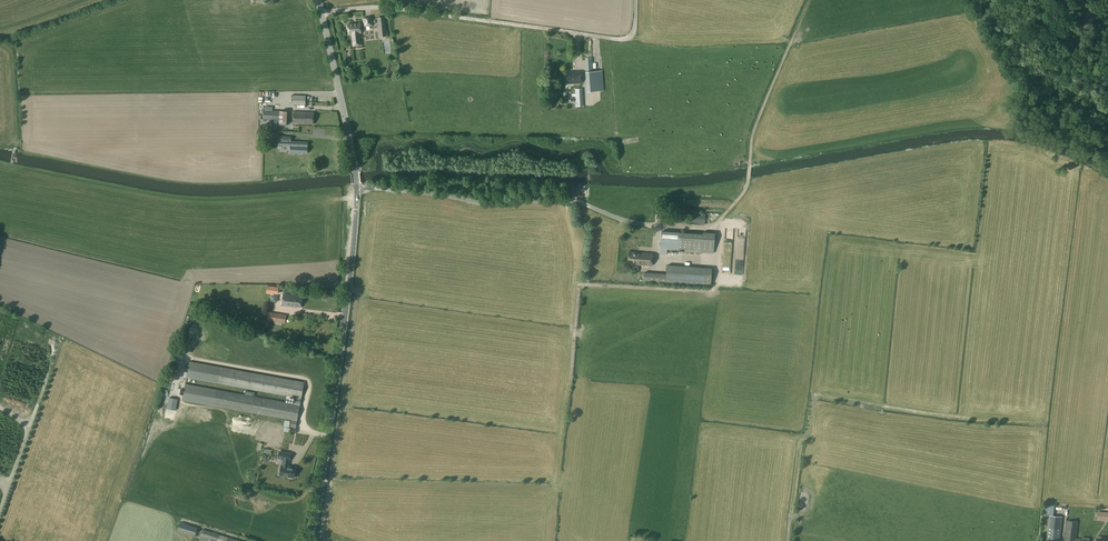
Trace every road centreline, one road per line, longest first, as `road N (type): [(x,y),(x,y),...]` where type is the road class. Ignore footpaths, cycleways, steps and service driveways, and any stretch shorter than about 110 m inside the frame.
road 1 (tertiary): [(309,540),(326,470),(357,194),(321,13)]
road 2 (unclassified): [(321,13),(399,8),(625,40),(634,31),(637,0)]
road 3 (track): [(810,0),(752,137),(745,191),(710,228)]

